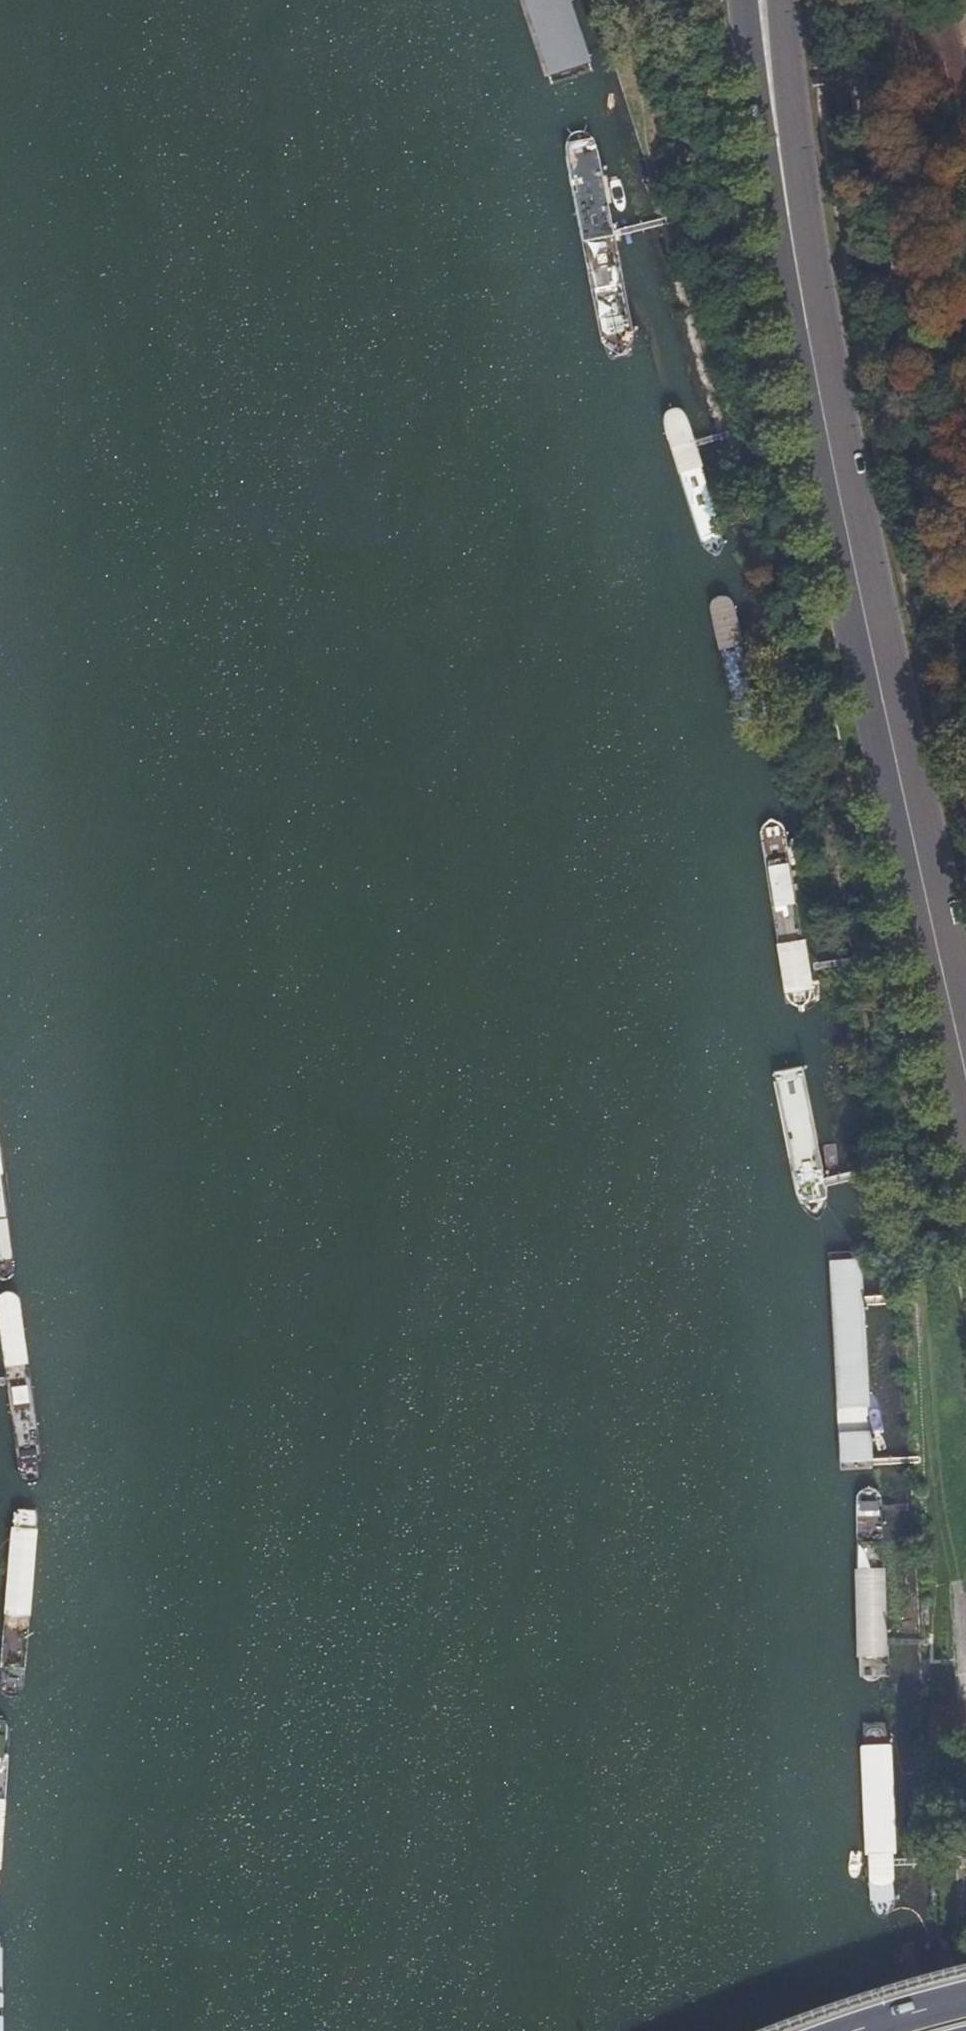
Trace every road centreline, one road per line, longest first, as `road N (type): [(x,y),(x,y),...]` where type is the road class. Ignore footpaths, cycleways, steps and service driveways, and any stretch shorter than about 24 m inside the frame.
road 1 (primary): [(965,1073),(831,456),(785,179)]
road 2 (primary): [(753,0),(785,179)]
road 3 (primary): [(785,179),(778,0)]

